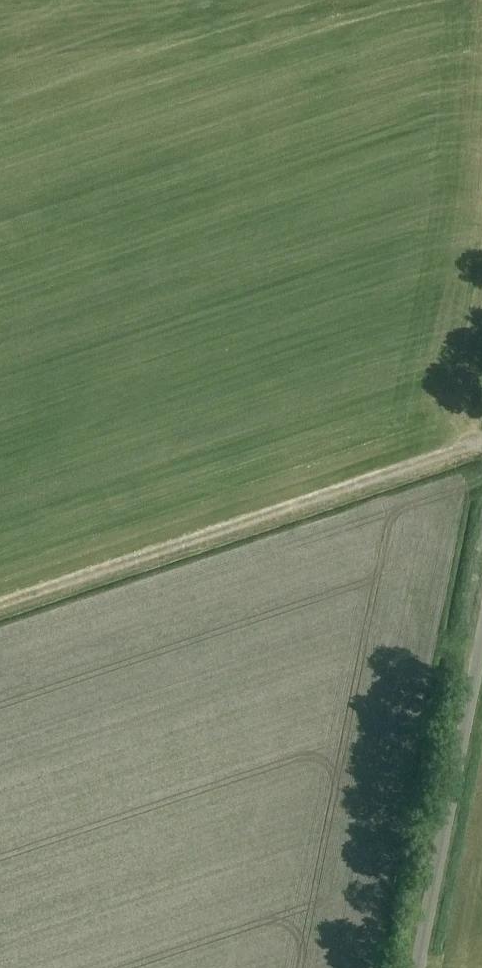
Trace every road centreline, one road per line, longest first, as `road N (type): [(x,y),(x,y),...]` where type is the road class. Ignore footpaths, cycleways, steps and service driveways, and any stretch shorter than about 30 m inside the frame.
road 1 (track): [(481,454),(0,612)]
road 2 (unclassified): [(416,967),(481,631)]

